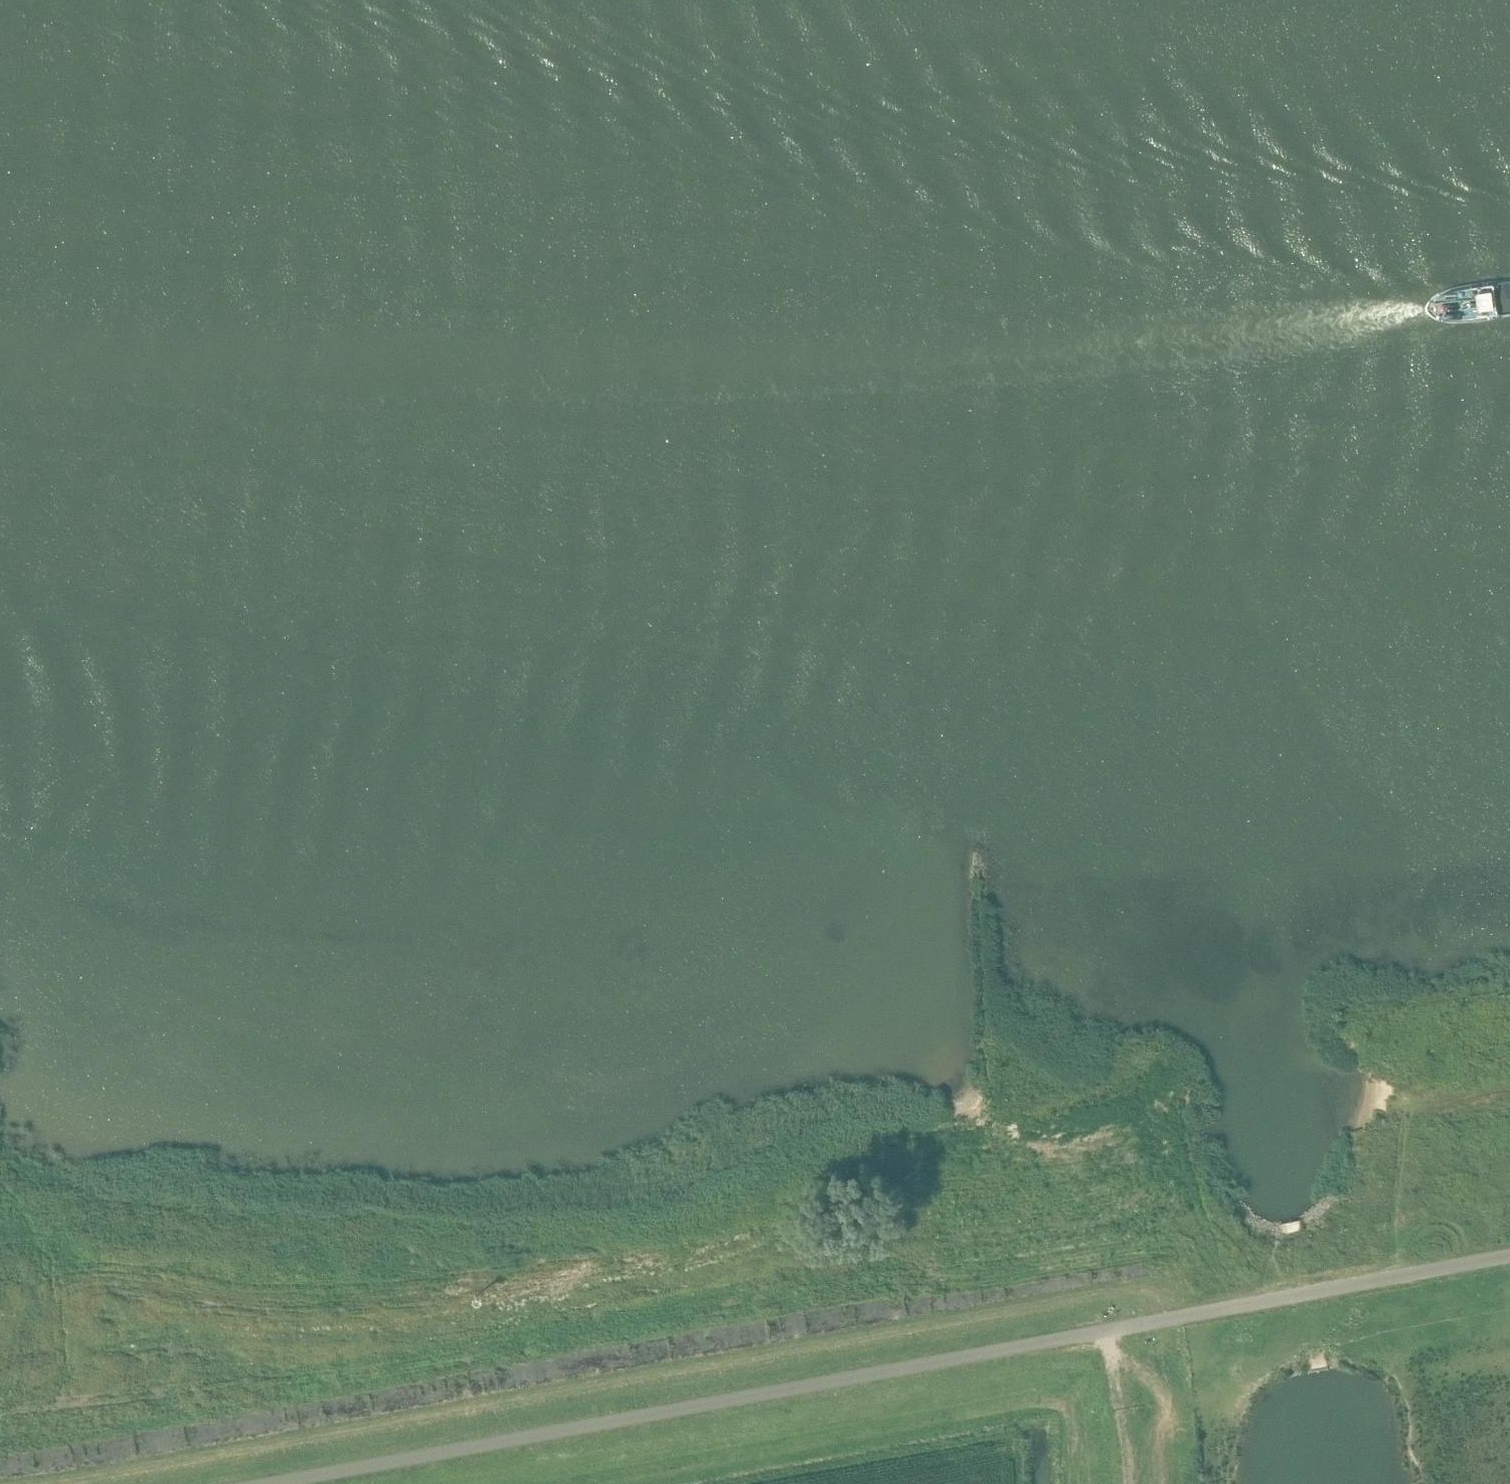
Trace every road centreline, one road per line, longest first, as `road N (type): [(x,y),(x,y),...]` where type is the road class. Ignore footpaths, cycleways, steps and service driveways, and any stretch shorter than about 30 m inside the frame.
road 1 (track): [(1108,1330),(1128,1483)]

